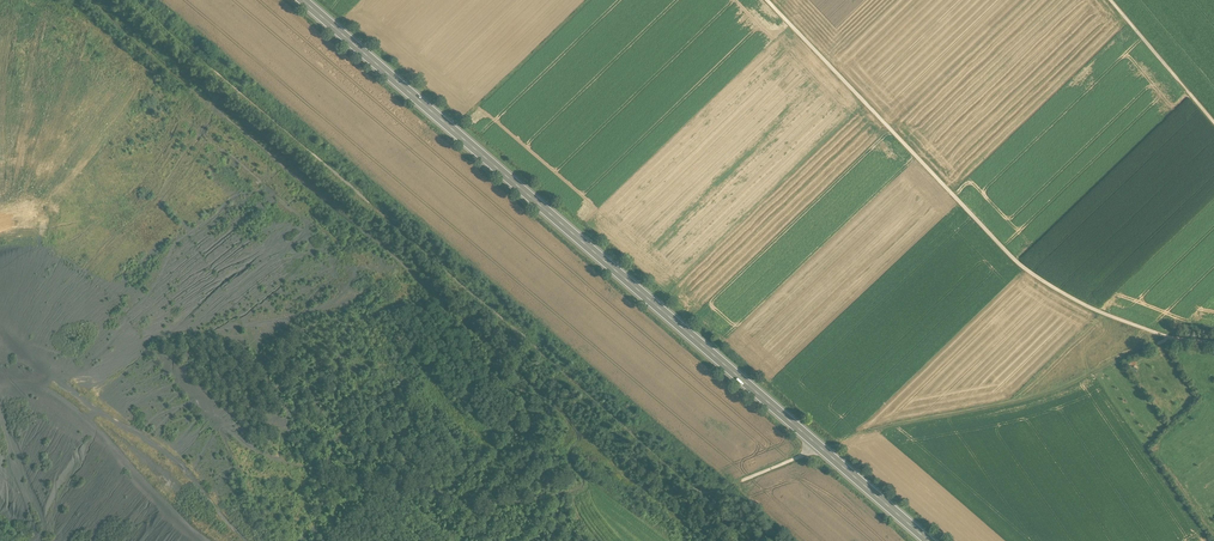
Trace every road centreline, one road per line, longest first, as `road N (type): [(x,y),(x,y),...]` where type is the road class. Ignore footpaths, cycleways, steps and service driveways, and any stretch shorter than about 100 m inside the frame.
road 1 (primary): [(305,0),(928,540)]
road 2 (track): [(87,0),(376,242),(704,540)]
road 3 (track): [(138,0),(694,490),(717,491)]
road 4 (track): [(1213,344),(1098,311),(1018,263),(767,0)]
road 5 (track): [(1171,338),(1053,390),(838,440)]
road 6 (track): [(248,540),(184,469),(55,381)]
road 7 (track): [(464,119),(587,0)]
road 8 (track): [(1111,0),(1213,121)]

